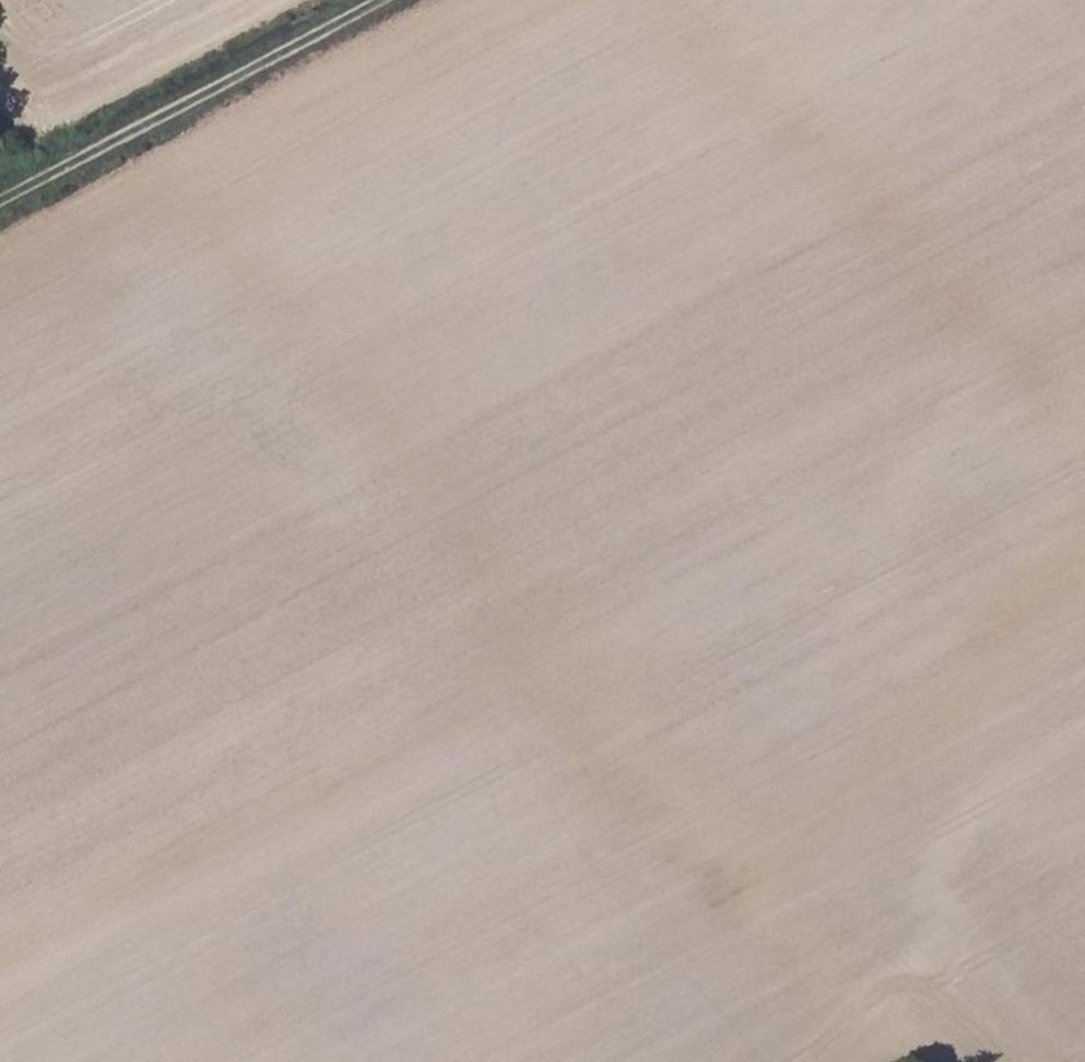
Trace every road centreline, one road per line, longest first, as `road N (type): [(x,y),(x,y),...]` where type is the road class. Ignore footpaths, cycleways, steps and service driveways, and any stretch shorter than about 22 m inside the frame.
road 1 (track): [(380,0),(0,201)]

